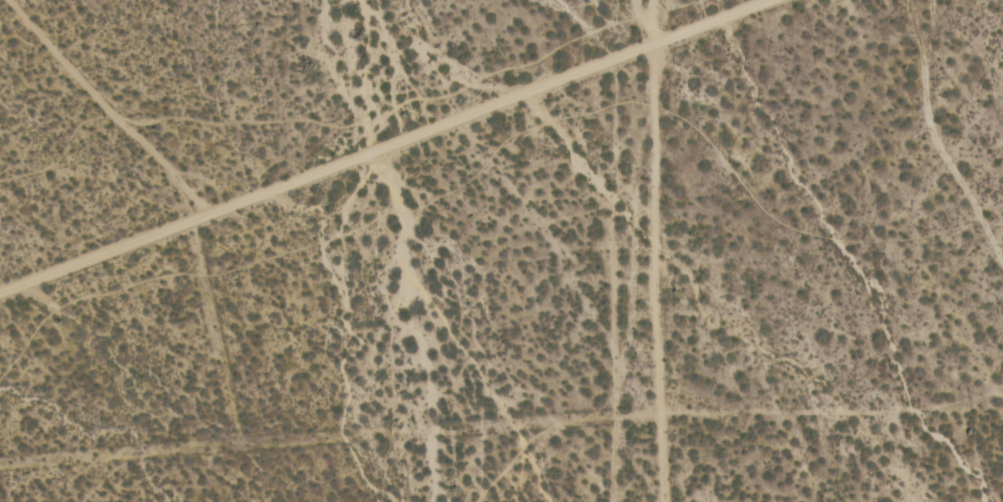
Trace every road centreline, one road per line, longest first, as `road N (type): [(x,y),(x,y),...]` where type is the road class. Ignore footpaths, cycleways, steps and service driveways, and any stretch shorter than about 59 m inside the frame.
road 1 (track): [(0,291),(761,0)]
road 2 (track): [(615,501),(605,203),(528,90)]
road 3 (track): [(658,425),(656,0)]
road 4 (track): [(1002,419),(614,429)]
road 5 (track): [(0,0),(205,220)]

